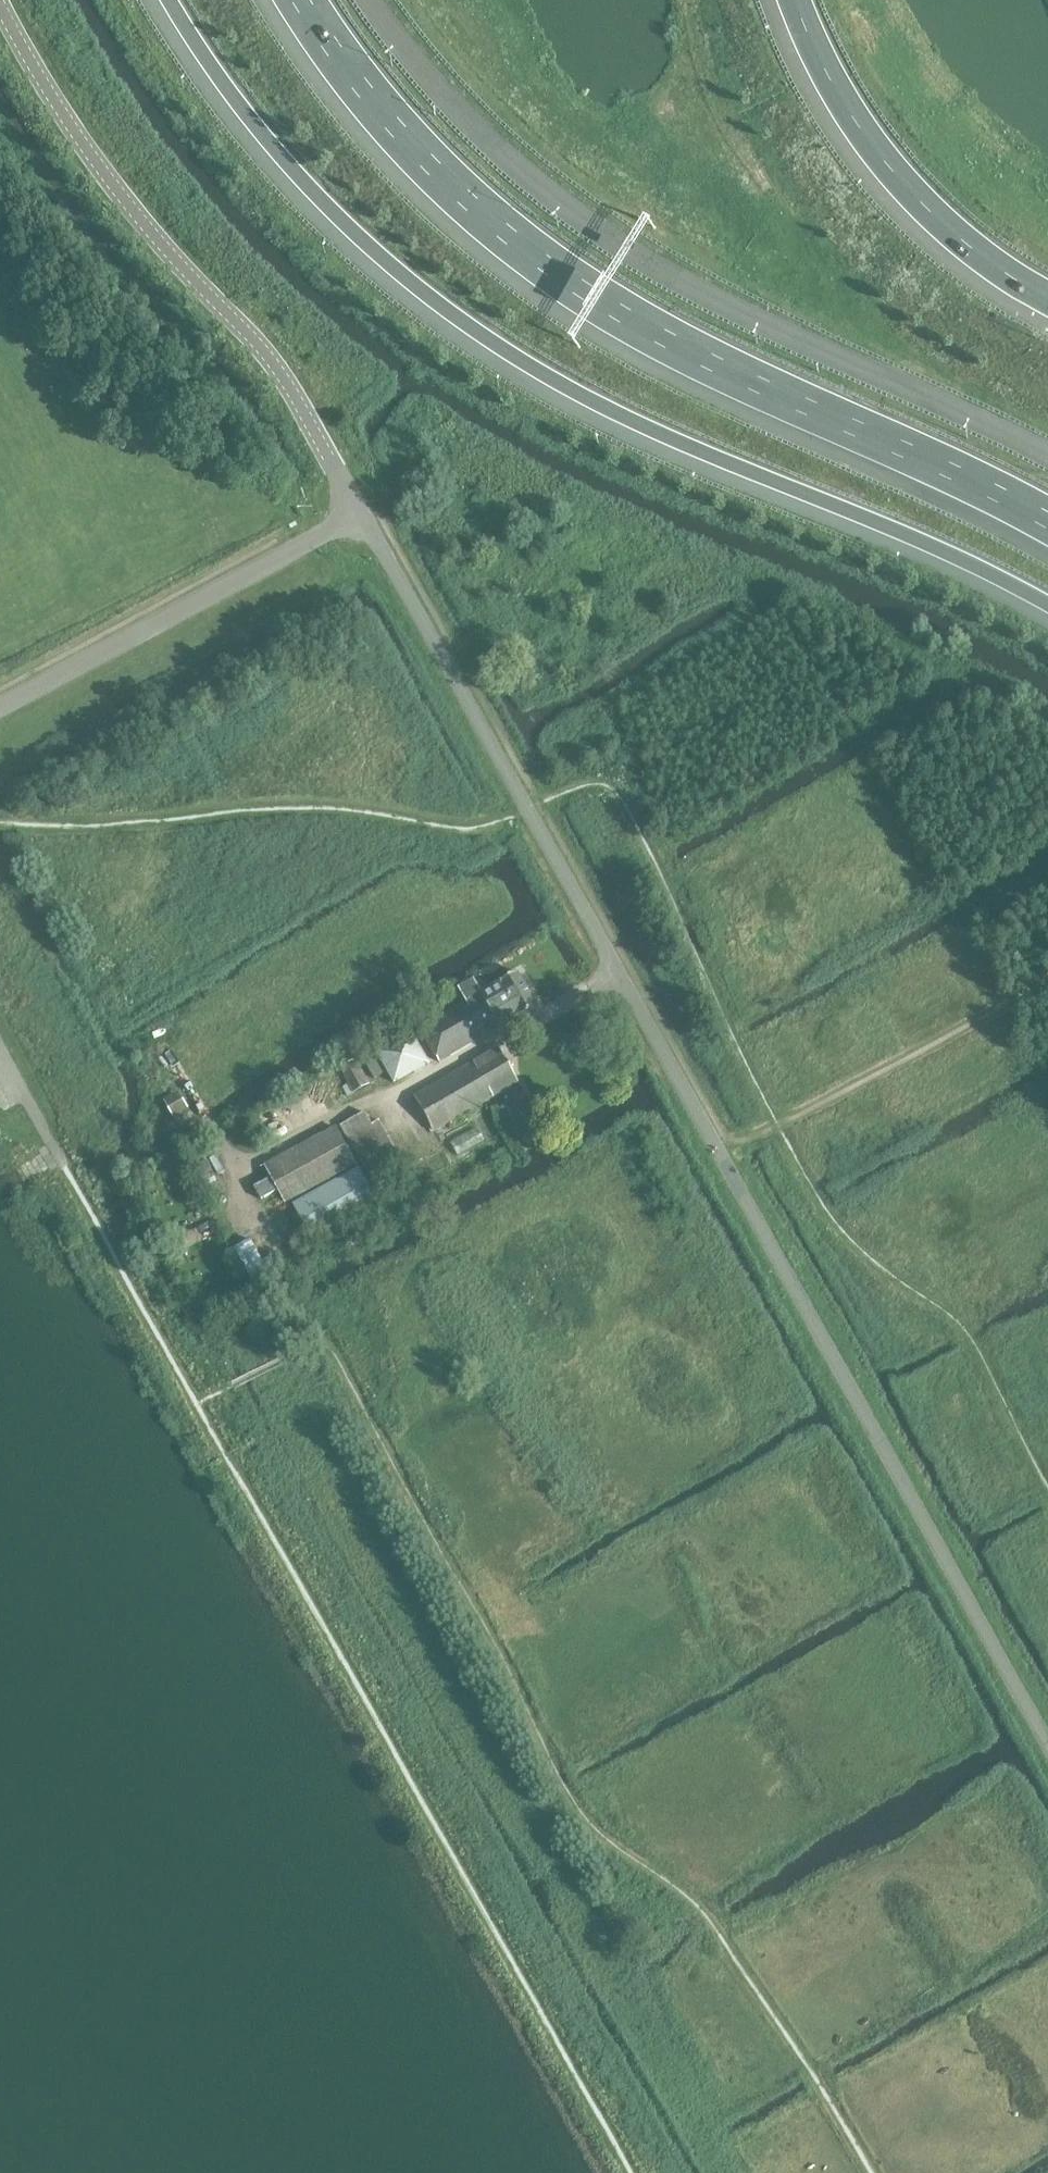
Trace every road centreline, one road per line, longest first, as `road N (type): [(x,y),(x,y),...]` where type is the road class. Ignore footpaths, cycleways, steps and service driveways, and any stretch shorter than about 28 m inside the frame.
road 1 (unclassified): [(1047,1750),(359,513)]
road 2 (motorway): [(168,0),(301,180),(459,321),(660,435),(902,533),(1047,607)]
road 3 (motorway): [(300,0),(410,147),(514,252),(619,323),(1047,530)]
road 4 (motorway): [(1047,453),(659,270),(490,141),(414,65),(370,0)]
road 5 (unclassified): [(359,513),(274,369),(146,230),(0,11)]
road 6 (unclassified): [(0,705),(359,513)]
road 7 (motorway): [(800,0),(837,87),(888,160),(944,224),(1004,276),(1047,301)]

